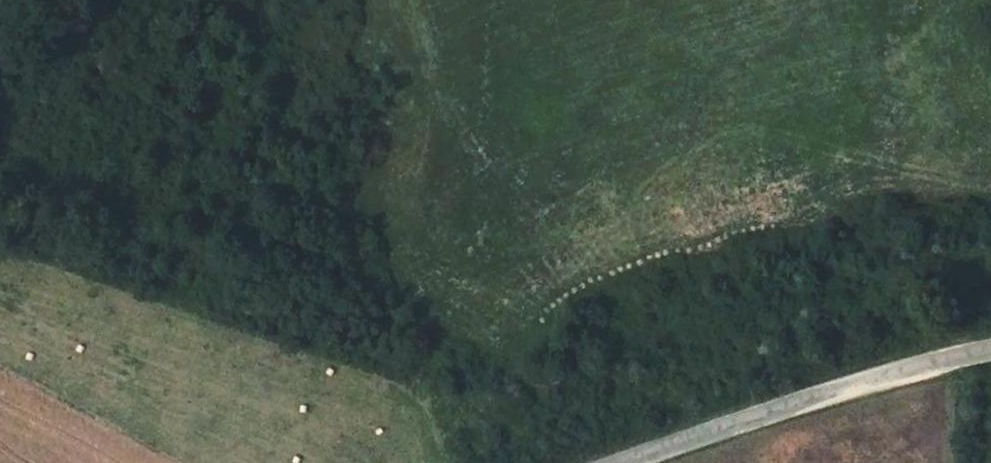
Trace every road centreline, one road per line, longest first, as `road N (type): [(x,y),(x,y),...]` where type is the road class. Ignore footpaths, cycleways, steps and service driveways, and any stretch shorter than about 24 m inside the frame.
road 1 (unclassified): [(990,352),(649,462)]

